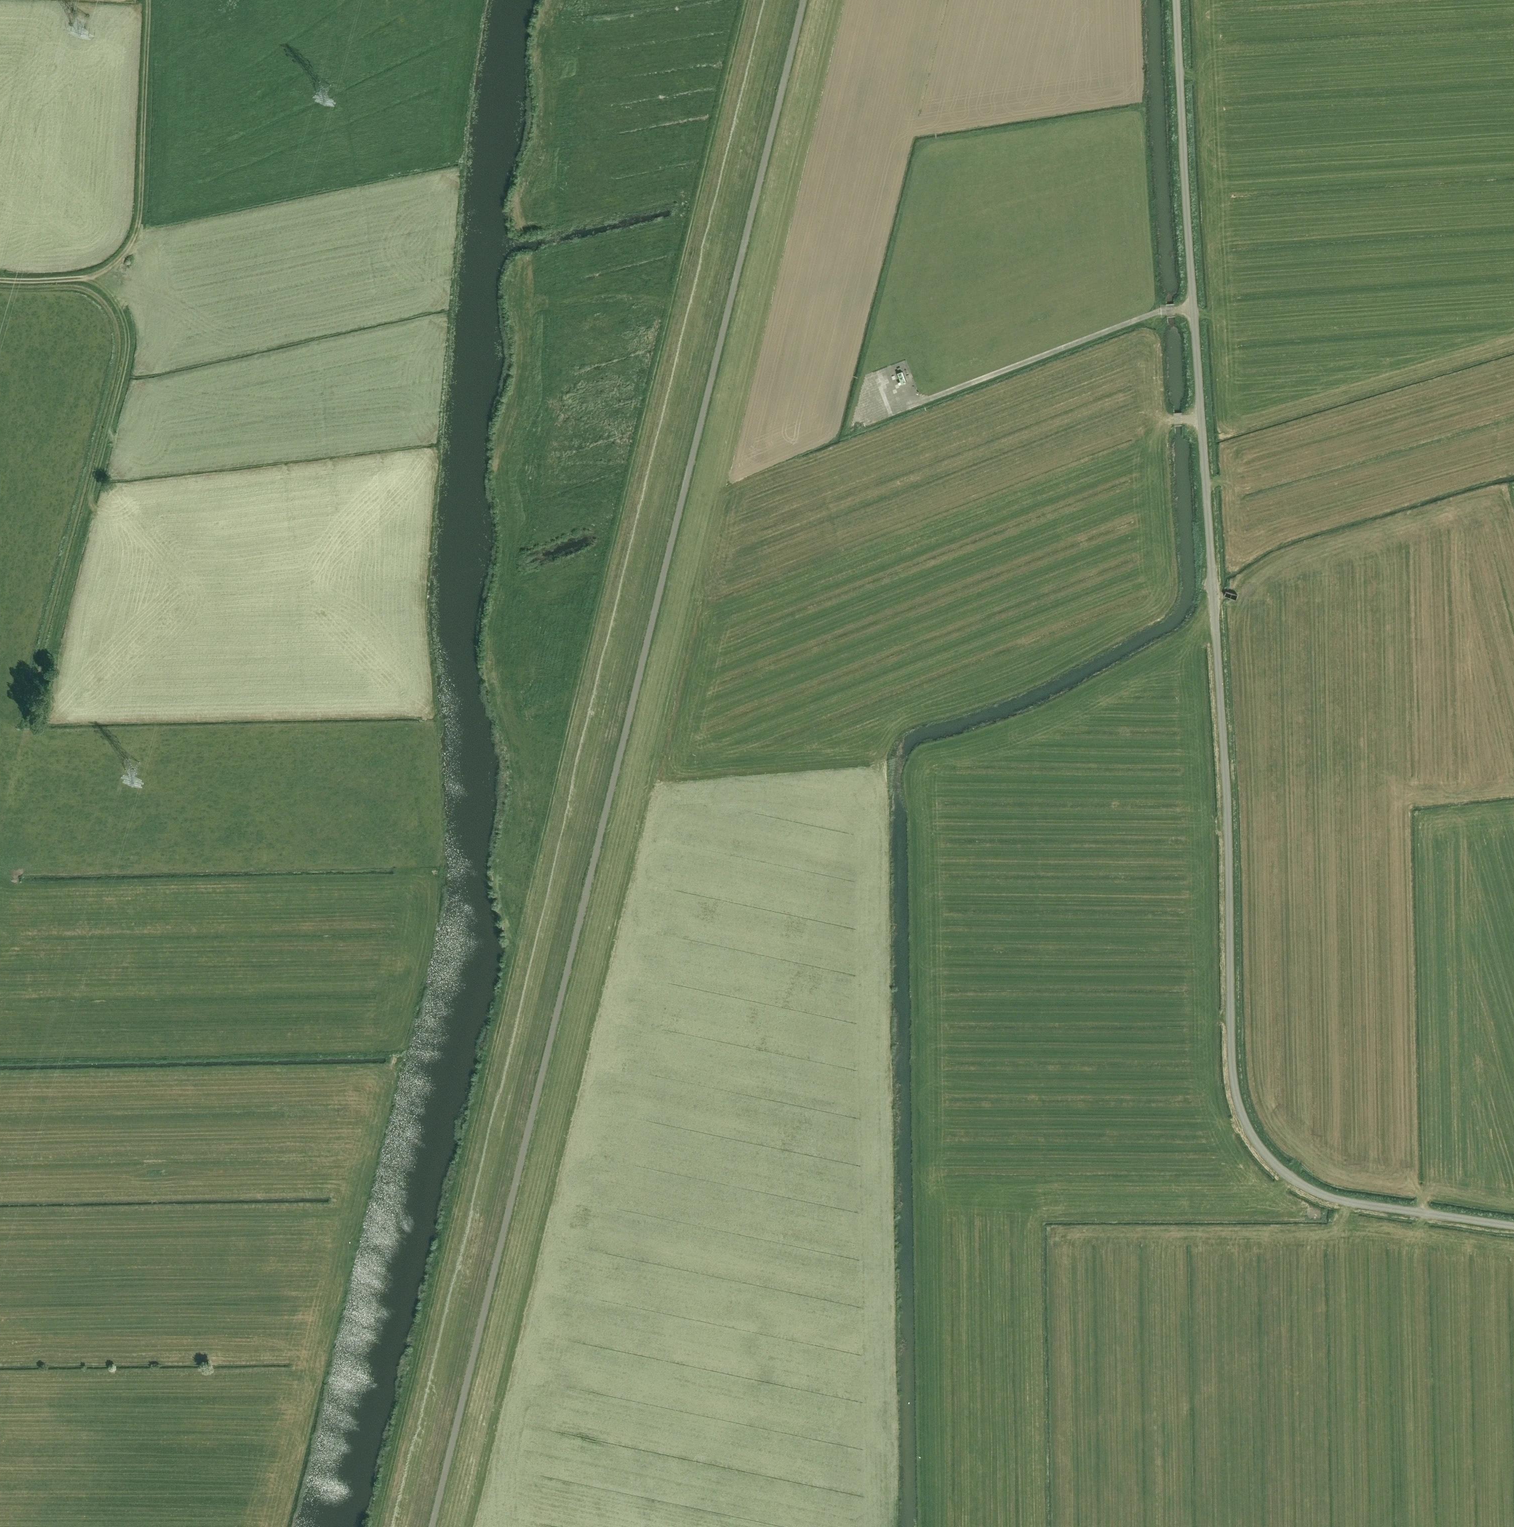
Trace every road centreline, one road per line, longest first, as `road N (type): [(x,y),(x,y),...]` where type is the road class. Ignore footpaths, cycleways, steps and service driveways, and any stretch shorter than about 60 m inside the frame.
road 1 (unclassified): [(1513,1227),(1345,1202),(1300,1183),(1261,1150),(1235,1092),(1228,824),(1178,0)]

